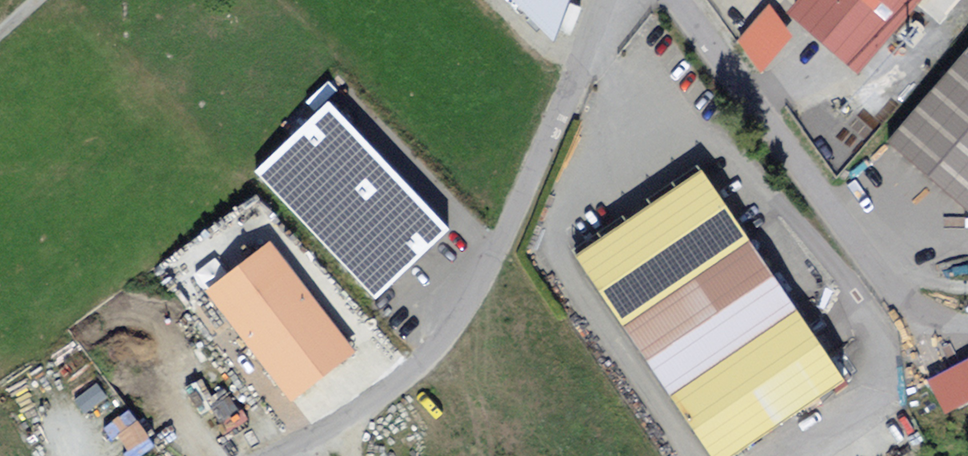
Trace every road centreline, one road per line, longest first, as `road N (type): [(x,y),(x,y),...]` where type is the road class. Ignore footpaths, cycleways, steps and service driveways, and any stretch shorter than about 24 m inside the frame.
road 1 (unclassified): [(266,455),(332,424),(417,364),(481,282),(603,0)]
road 2 (residential): [(967,328),(951,330),(905,304),(670,0)]
road 3 (track): [(967,289),(929,283),(861,223),(846,229)]

